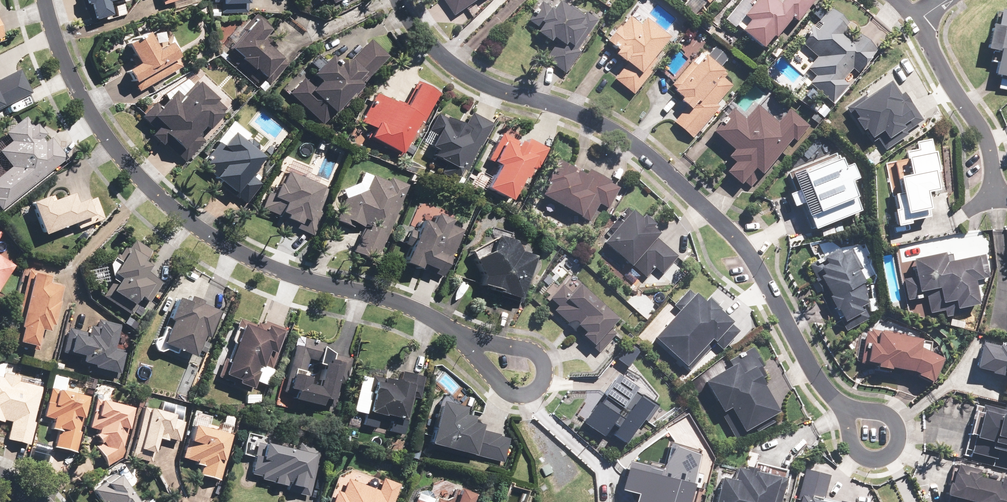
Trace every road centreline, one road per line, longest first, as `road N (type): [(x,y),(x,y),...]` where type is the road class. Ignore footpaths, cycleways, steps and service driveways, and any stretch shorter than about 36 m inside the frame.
road 1 (residential): [(402,0),(450,67),(608,129),(652,159),(752,258),(827,391)]
road 2 (residential): [(44,0),(89,115),(168,206),(217,241),(294,276),(414,308),(449,326)]
road 3 (residential): [(449,326),(535,353),(545,385),(511,395),(473,354)]
road 4 (residential): [(916,22),(986,142),(992,195)]
road 5 (residential): [(827,391),(895,419),(900,440),(878,459),(858,454),(841,417)]

